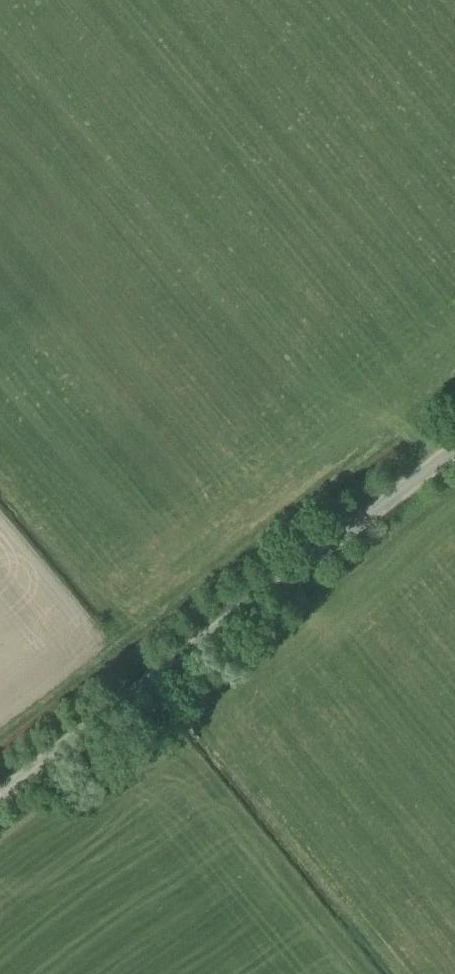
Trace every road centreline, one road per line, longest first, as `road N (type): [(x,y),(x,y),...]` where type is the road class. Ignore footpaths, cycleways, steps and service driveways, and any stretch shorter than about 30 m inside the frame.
road 1 (unclassified): [(0,794),(454,450)]

